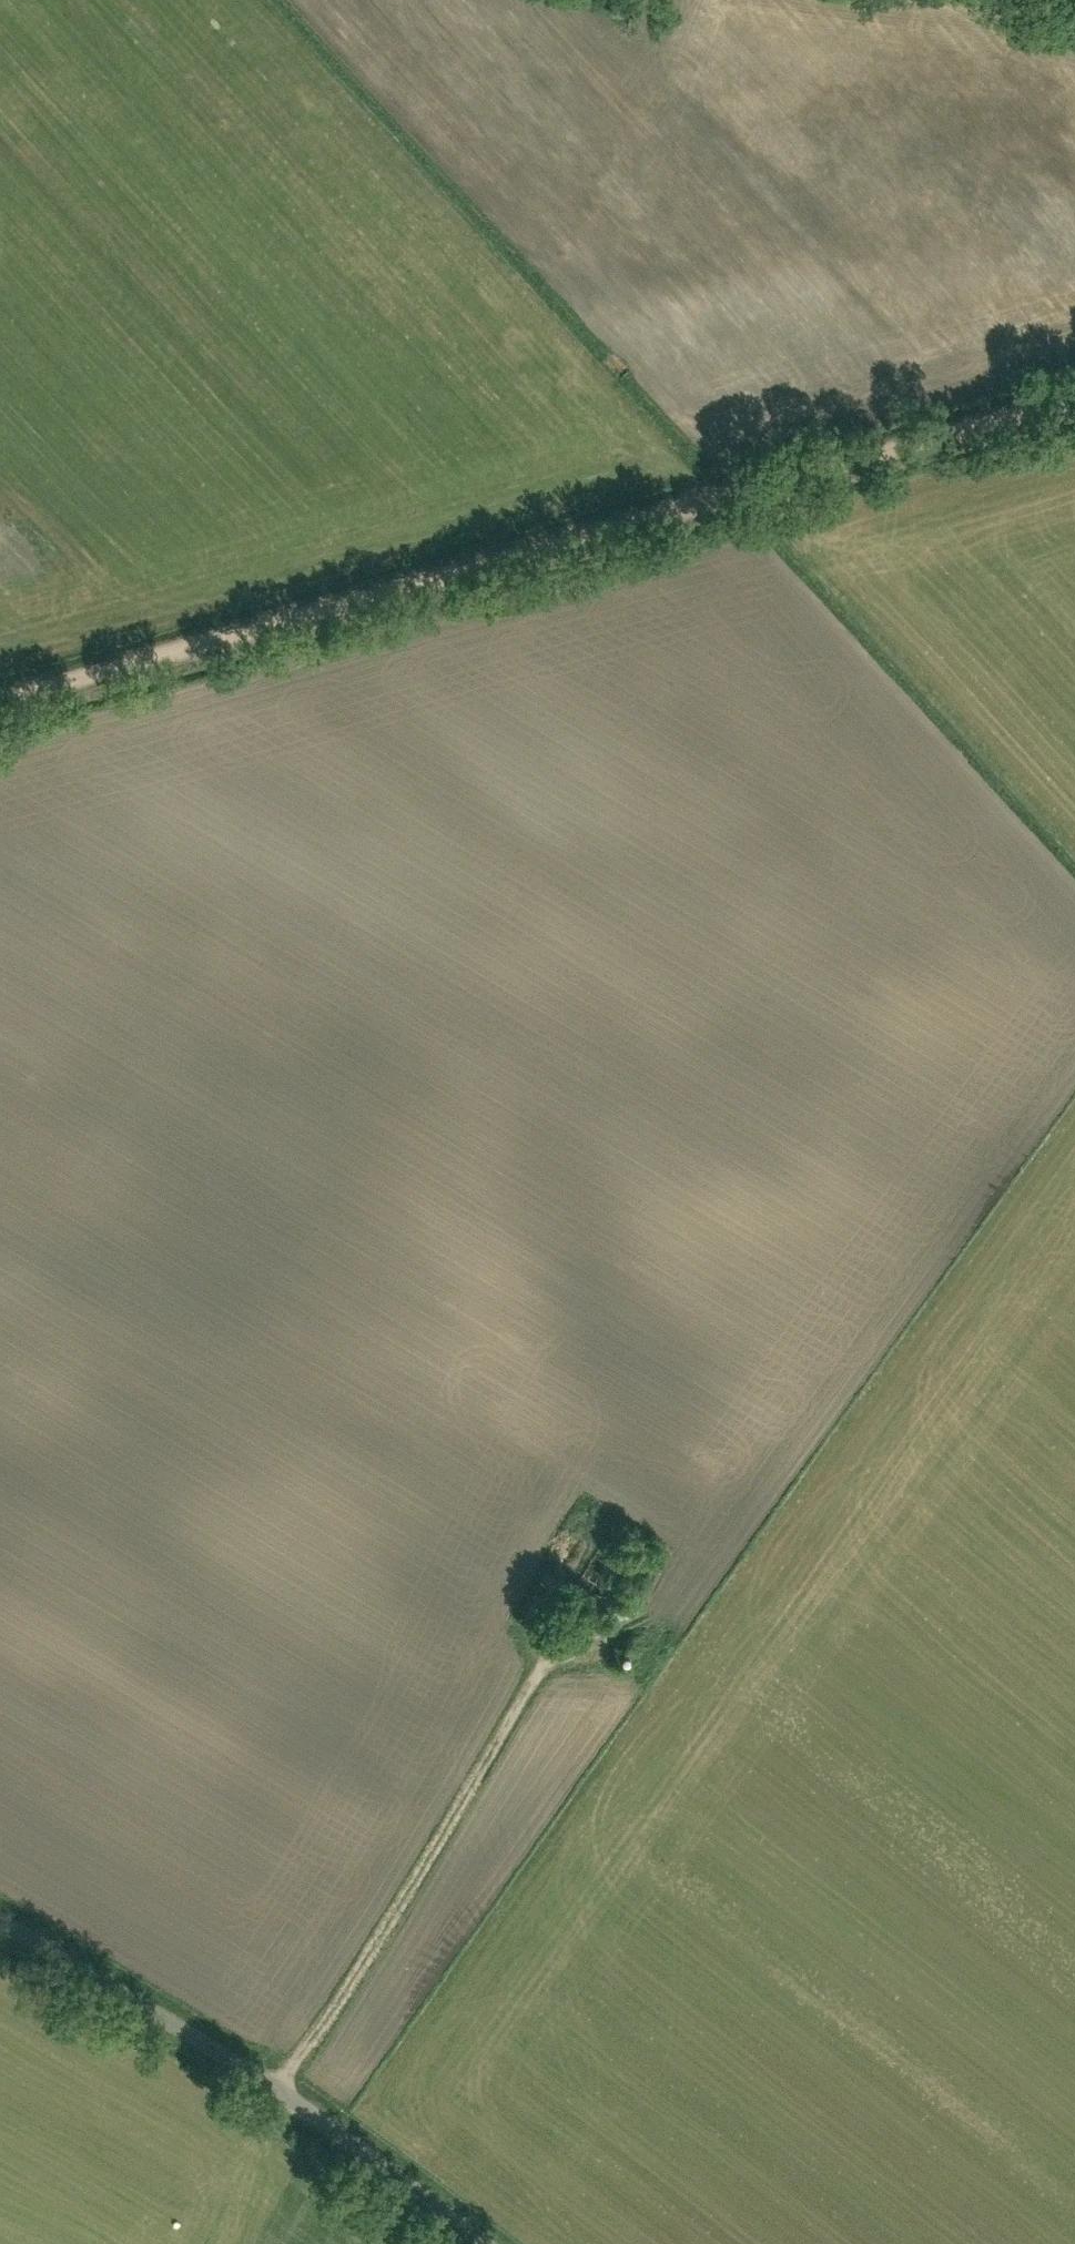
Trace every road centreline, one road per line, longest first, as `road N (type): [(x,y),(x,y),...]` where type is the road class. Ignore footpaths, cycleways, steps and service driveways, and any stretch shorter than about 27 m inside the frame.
road 1 (track): [(0,690),(1074,395)]
road 2 (unclassified): [(487,2243),(278,2088),(0,1921)]
road 3 (track): [(278,2088),(544,1669)]

